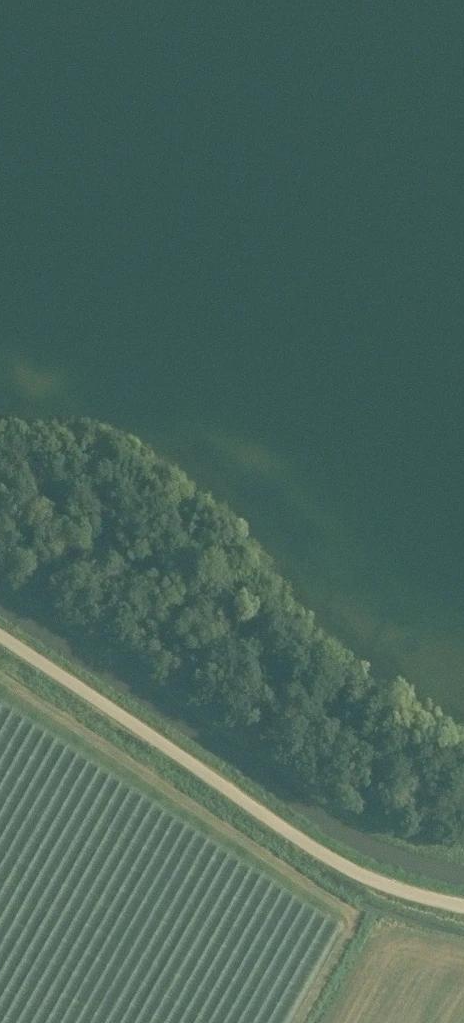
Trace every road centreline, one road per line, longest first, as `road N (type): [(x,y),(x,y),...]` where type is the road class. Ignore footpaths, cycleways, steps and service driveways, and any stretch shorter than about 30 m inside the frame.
road 1 (unclassified): [(0,637),(319,852),(409,900),(463,912)]

